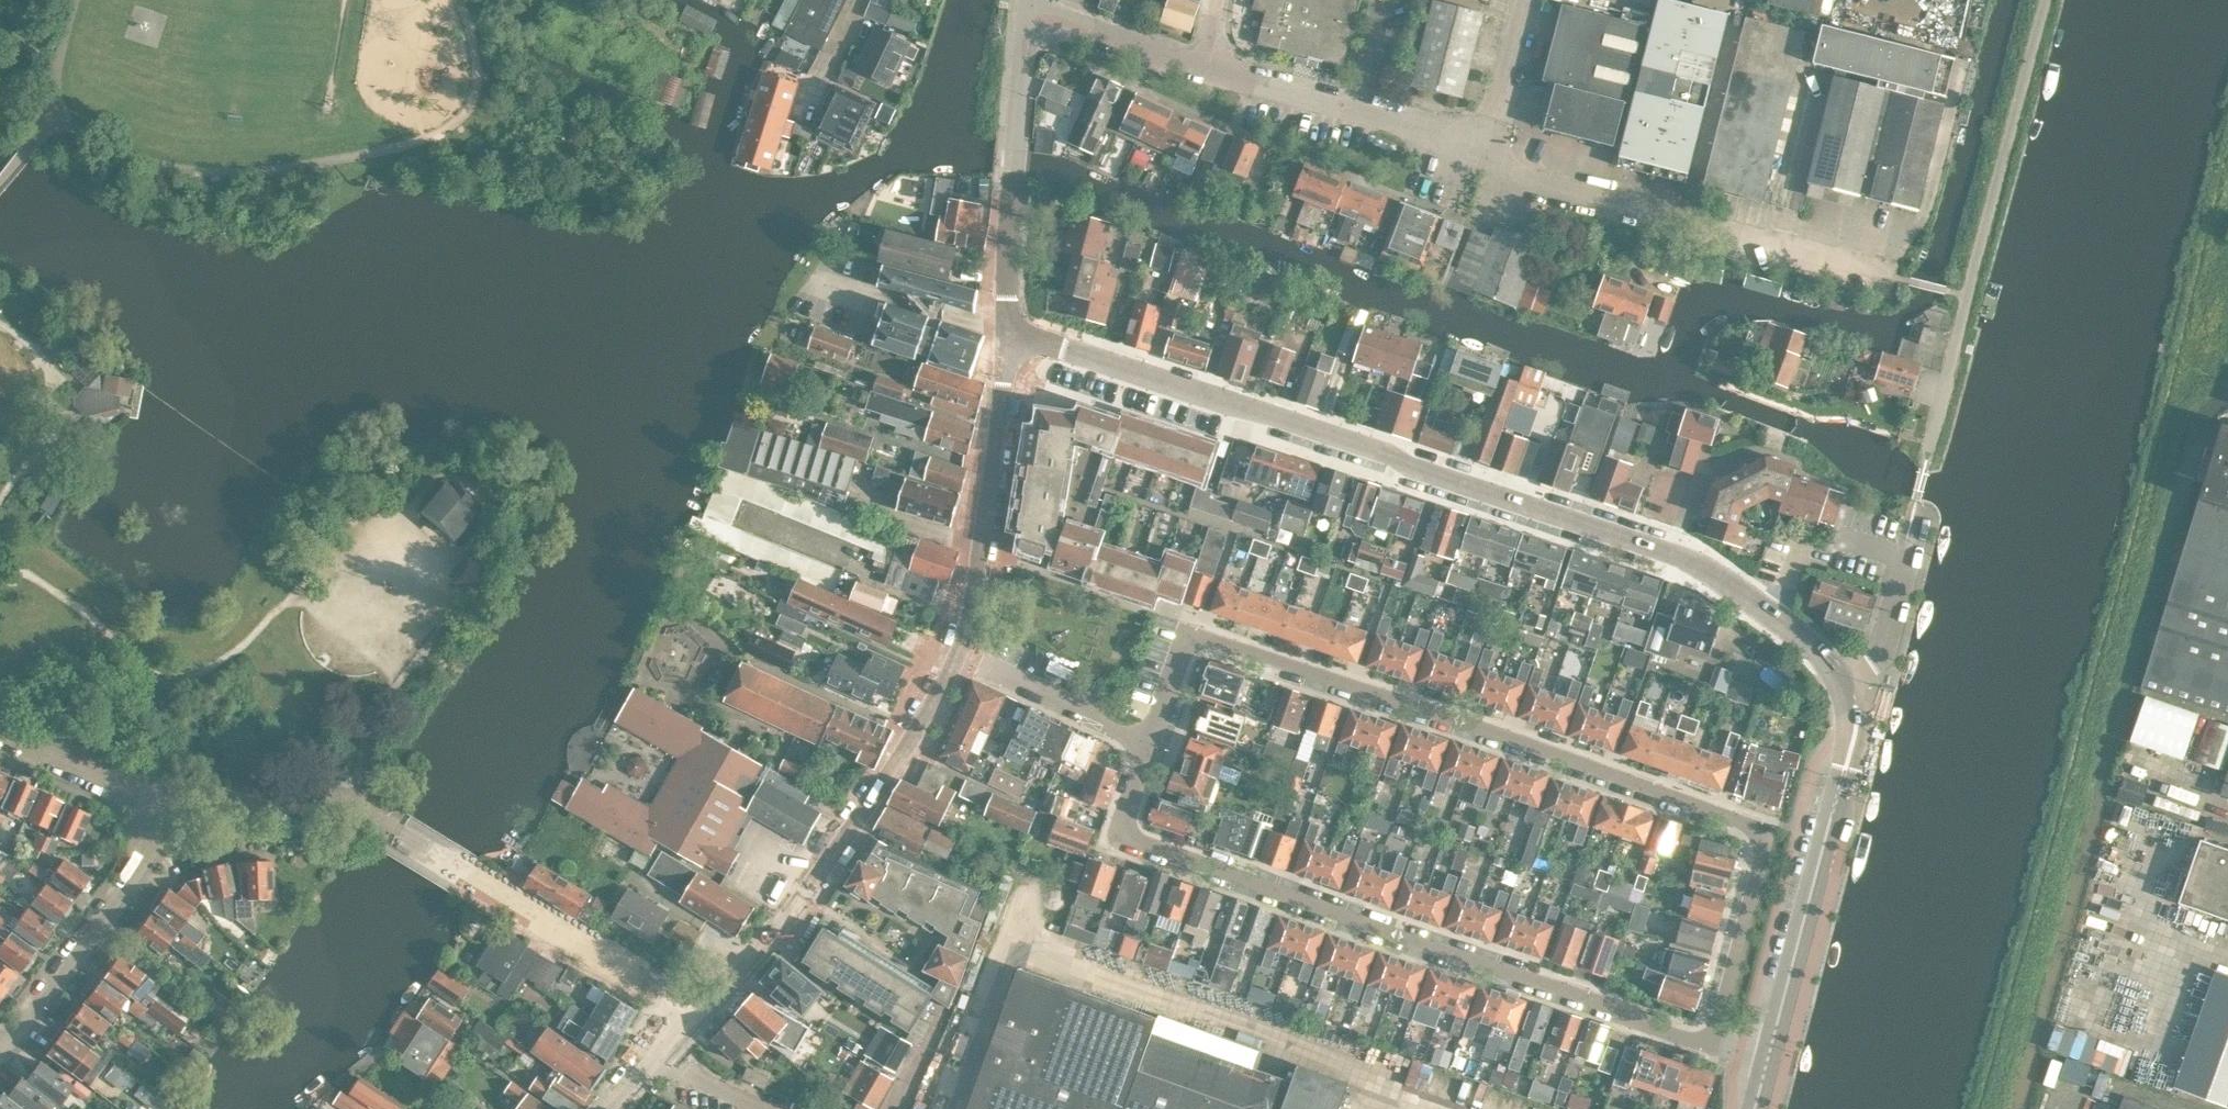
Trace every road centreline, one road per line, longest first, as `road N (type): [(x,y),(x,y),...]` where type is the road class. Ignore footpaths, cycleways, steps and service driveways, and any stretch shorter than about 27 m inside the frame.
road 1 (residential): [(1709,1045),(1767,829),(1460,718),(1185,632),(1147,743)]
road 2 (residential): [(1849,688),(1831,659),(1673,553),(1006,328)]
road 3 (residential): [(1147,743),(1122,815),(1131,840),(1709,1045)]
road 4 (unclassified): [(1926,459),(2045,0)]
road 5 (residential): [(959,652),(895,769),(832,860),(692,1016)]
road 6 (residential): [(1909,281),(1539,186),(1485,157)]
road 7 (residential): [(692,1016),(368,812)]
road 8 (residential): [(959,652),(1006,328)]
road 9 (residential): [(1006,328),(1005,246),(1026,10)]
road 10 (residential): [(0,1047),(152,844),(162,800)]
road 11 (residential): [(1485,157),(1405,125),(1208,70)]
road 12 (unclassified): [(1768,1057),(1839,789)]
road 13 (residential): [(1147,743),(959,652)]
road 14 (residential): [(162,800),(273,800),(368,812)]
road 15 (residential): [(1849,688),(1885,641),(1914,508)]
road 16 (residential): [(1208,70),(1026,10)]
road 17 (residential): [(0,736),(162,800)]
road 18 (unclassified): [(1485,157),(1526,0)]
road 19 (residential): [(692,1016),(607,1108)]

